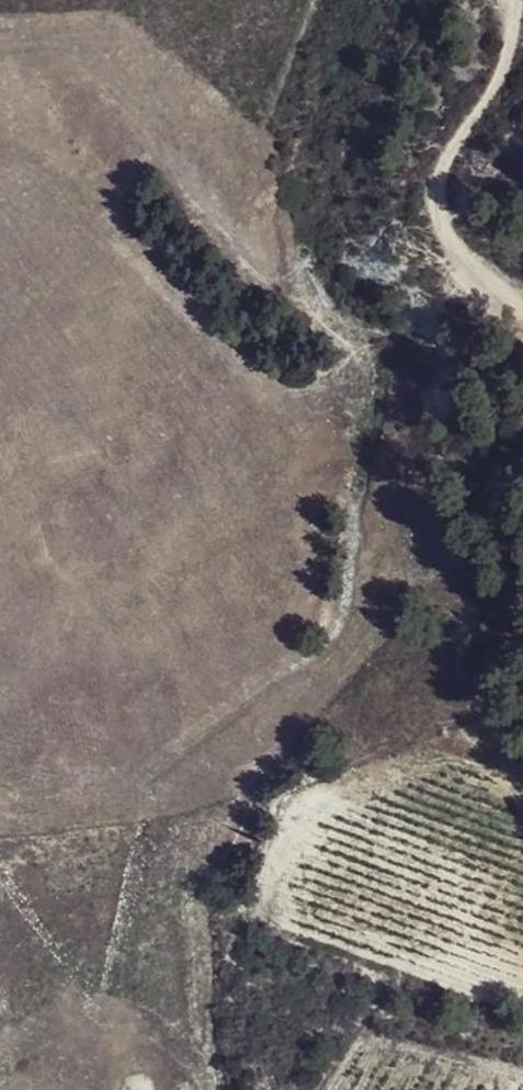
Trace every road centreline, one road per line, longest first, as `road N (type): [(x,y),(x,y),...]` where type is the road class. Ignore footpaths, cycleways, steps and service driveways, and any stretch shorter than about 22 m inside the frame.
road 1 (track): [(515,0),(515,66),(454,138),(437,196),(464,249),(522,298)]
road 2 (track): [(522,802),(508,778),(471,758),(433,755),(311,815),(287,846),(274,903)]

